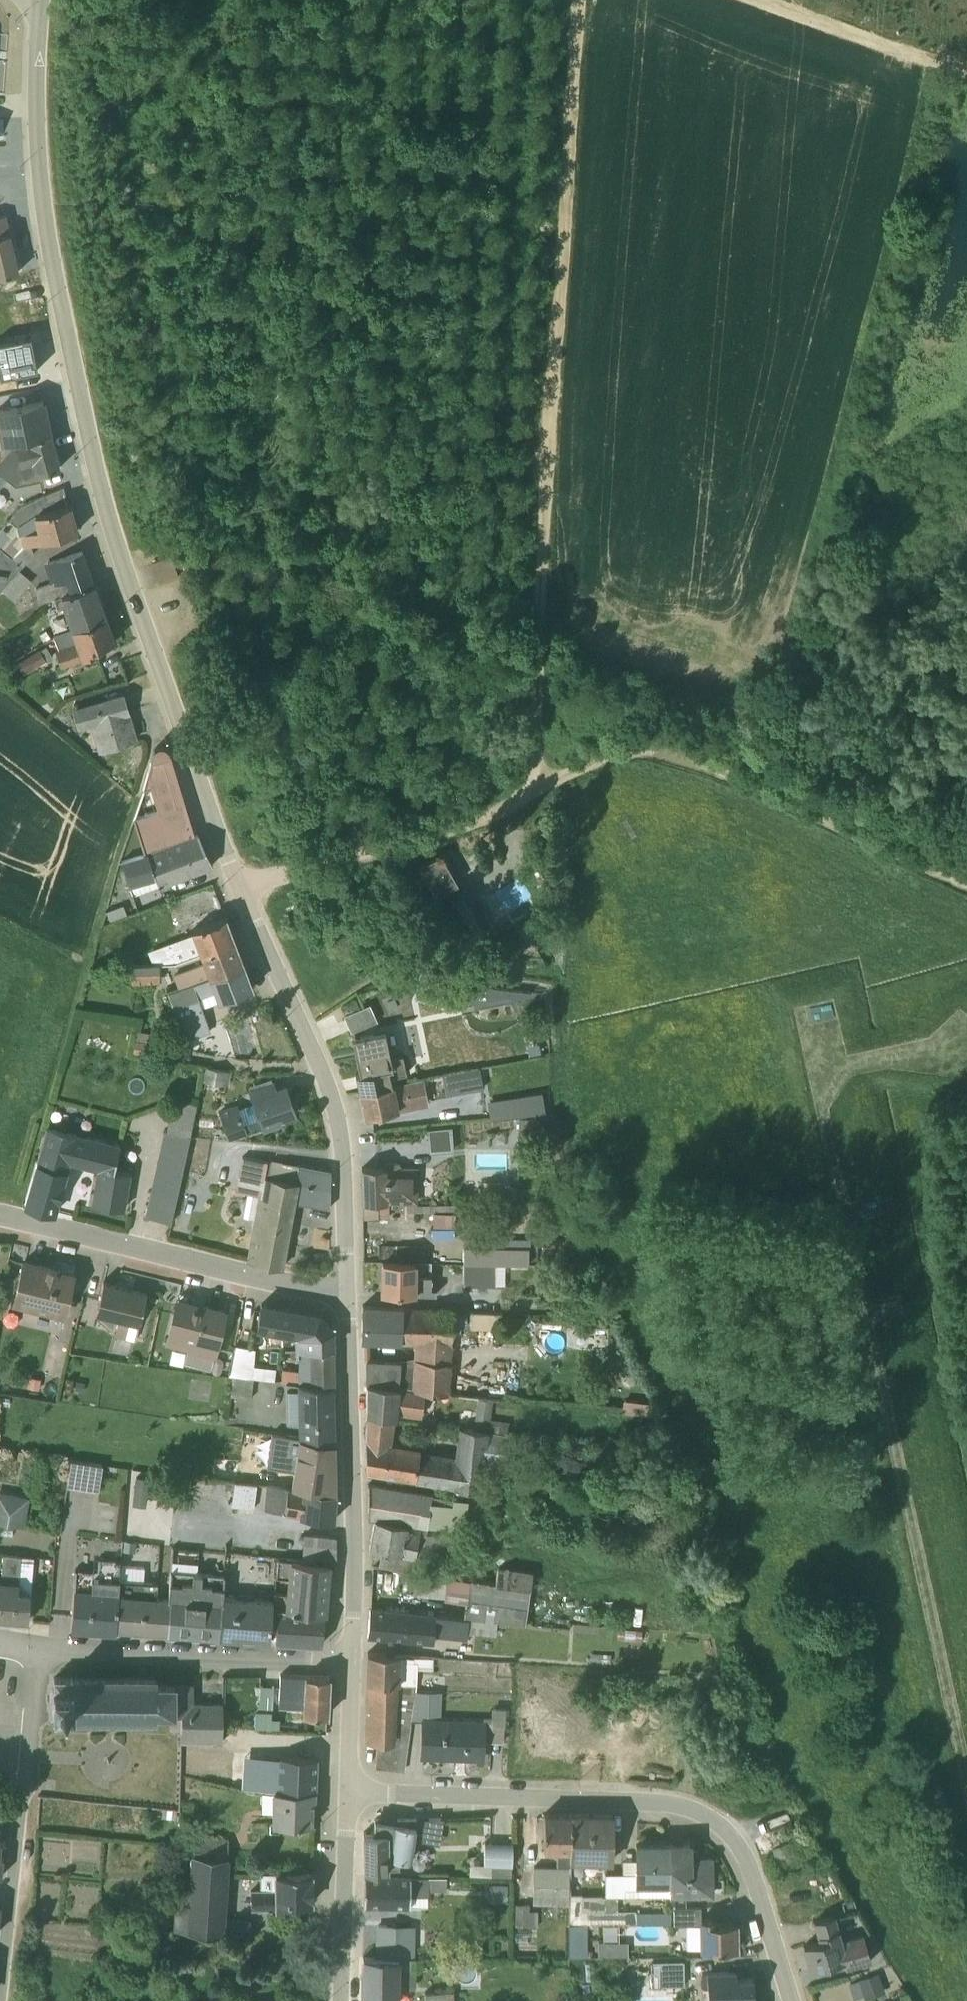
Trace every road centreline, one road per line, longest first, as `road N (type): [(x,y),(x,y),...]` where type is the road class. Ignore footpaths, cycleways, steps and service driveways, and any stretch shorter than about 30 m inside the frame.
road 1 (residential): [(352,1298),(345,1140),(226,854),(110,519),(89,432),(44,216),(40,6)]
road 2 (track): [(552,782),(535,741),(544,486),(581,0)]
road 3 (track): [(966,882),(699,763),(632,749),(464,827),(243,895)]
road 4 (residential): [(794,2000),(746,1861),(704,1815),(647,1802),(348,1793)]
road 5 (residential): [(353,1662),(352,1298)]
road 6 (residential): [(0,1218),(352,1298)]
road 7 (residential): [(39,1650),(353,1662)]
road 8 (residential): [(0,2000),(26,1767)]
road 9 (track): [(755,0),(966,72)]
road 10 (residential): [(341,2000),(348,1793)]
road 11 (residential): [(348,1793),(353,1662)]

